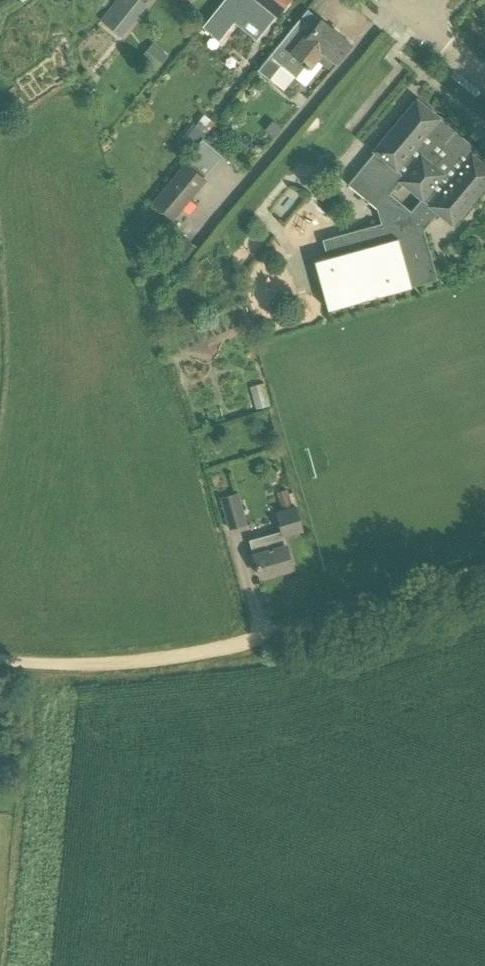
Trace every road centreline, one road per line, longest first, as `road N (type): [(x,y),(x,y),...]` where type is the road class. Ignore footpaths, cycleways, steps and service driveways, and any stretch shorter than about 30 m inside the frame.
road 1 (track): [(0,660),(128,662),(193,654),(484,574)]

